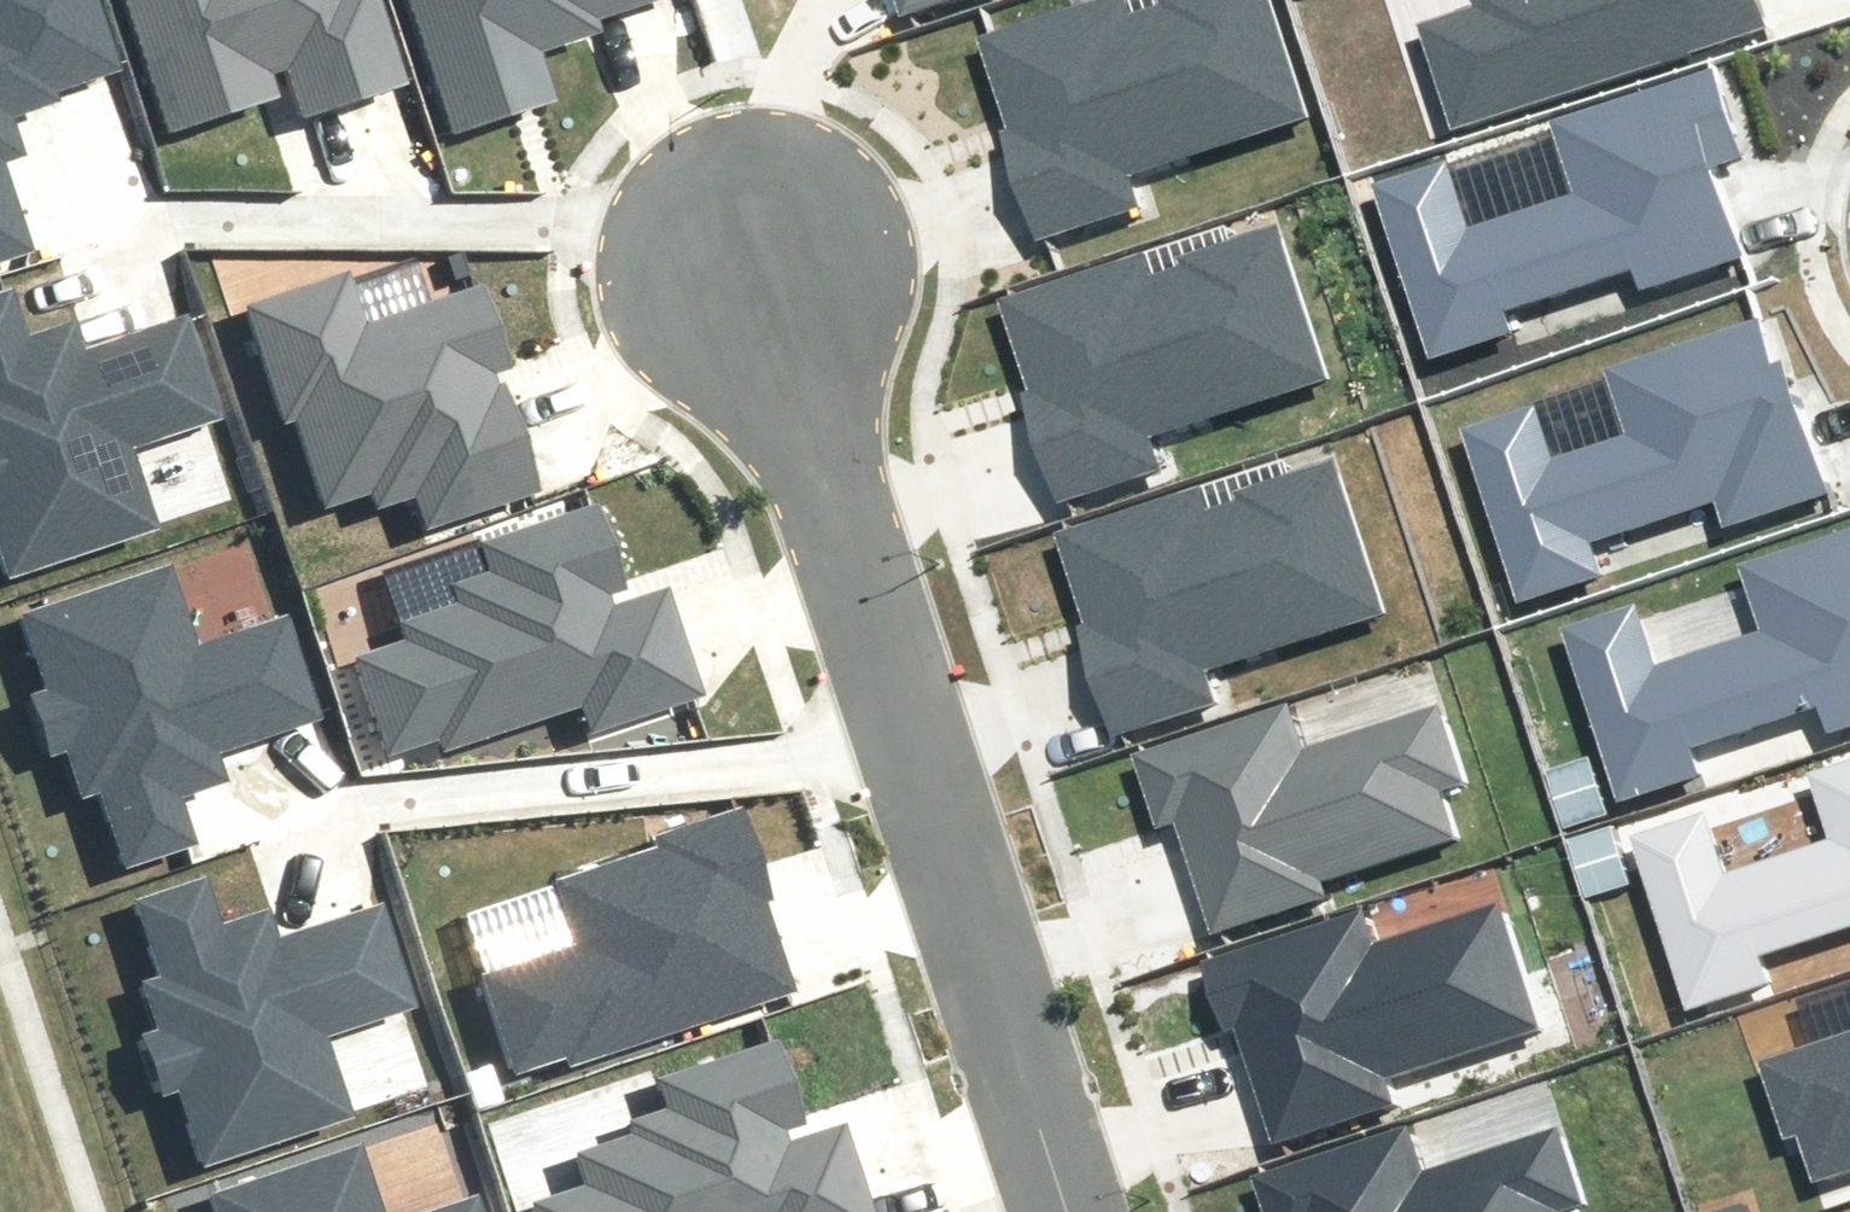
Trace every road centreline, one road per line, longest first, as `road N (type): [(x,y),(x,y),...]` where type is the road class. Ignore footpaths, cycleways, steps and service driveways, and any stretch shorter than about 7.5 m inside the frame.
road 1 (residential): [(757,233),(1090,1211)]

